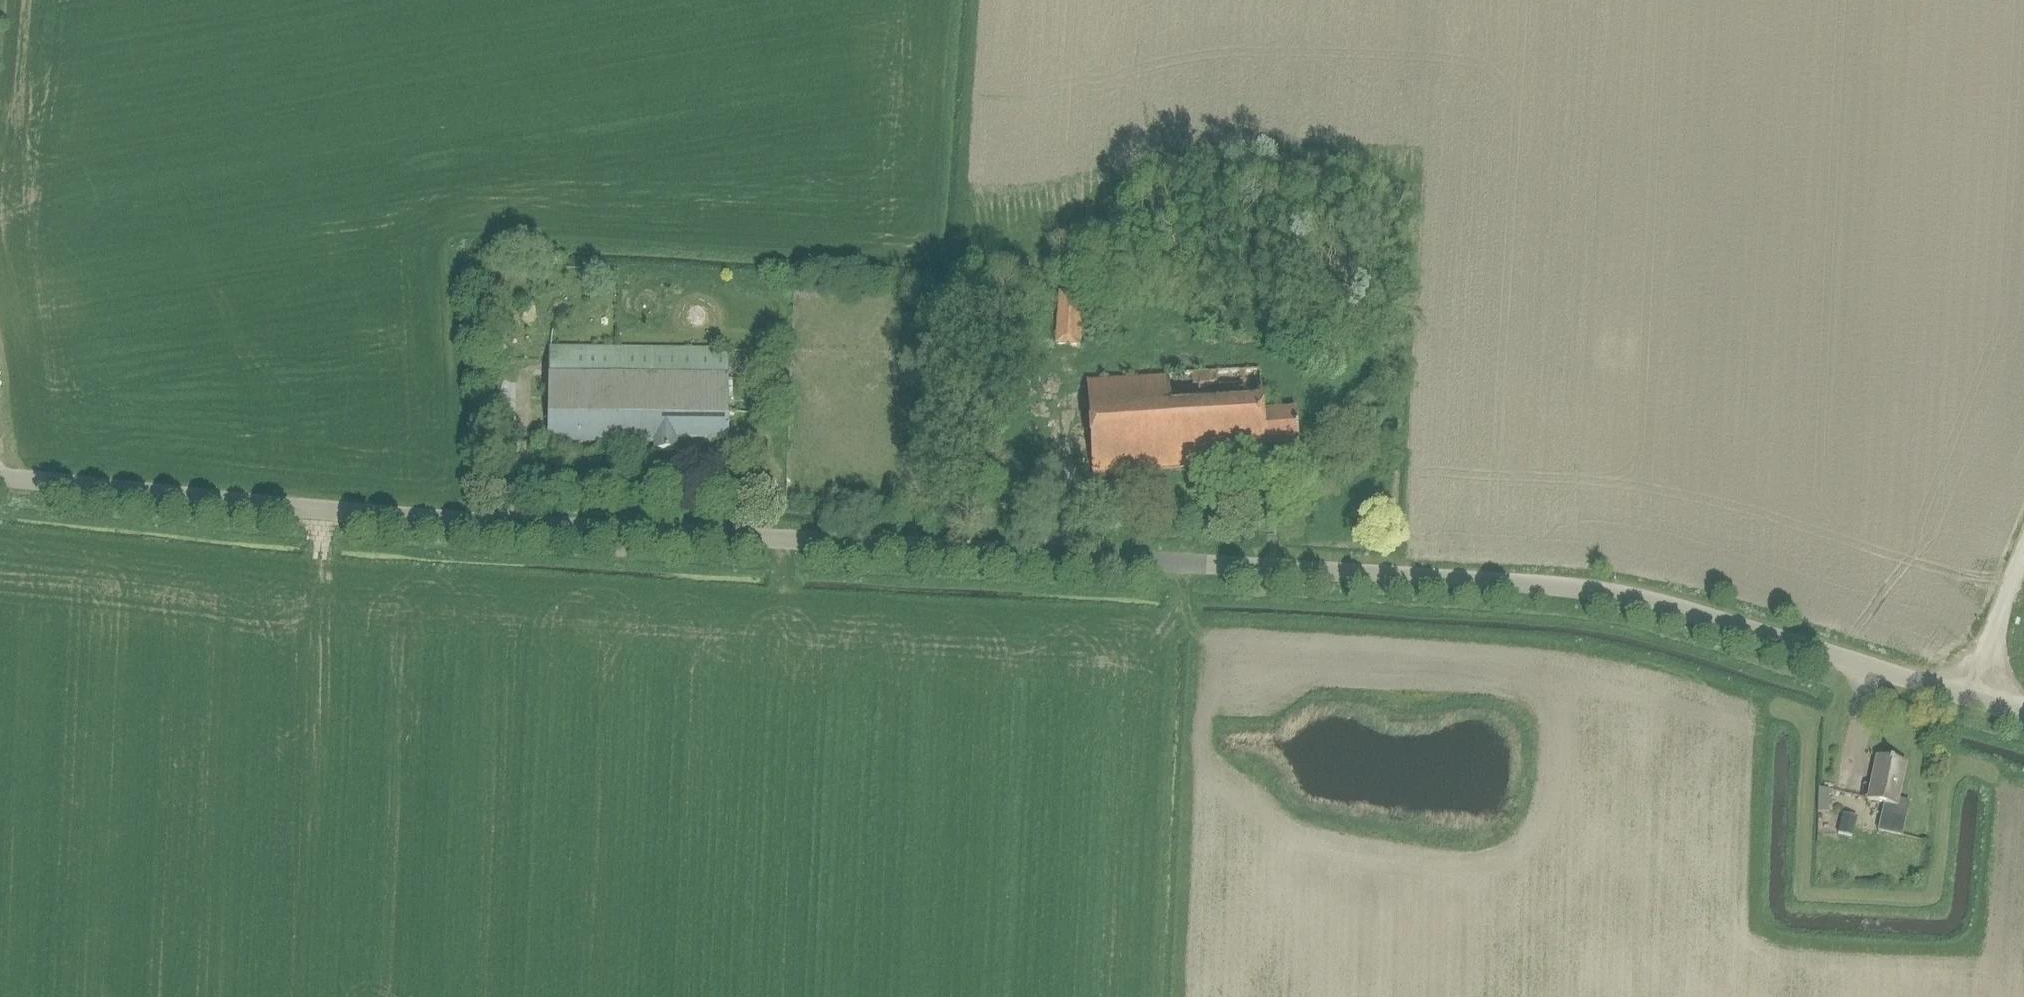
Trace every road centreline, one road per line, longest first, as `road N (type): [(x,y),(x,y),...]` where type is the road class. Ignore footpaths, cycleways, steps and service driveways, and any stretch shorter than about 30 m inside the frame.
road 1 (tertiary): [(0,479),(533,526),(1599,590),(1968,698)]

